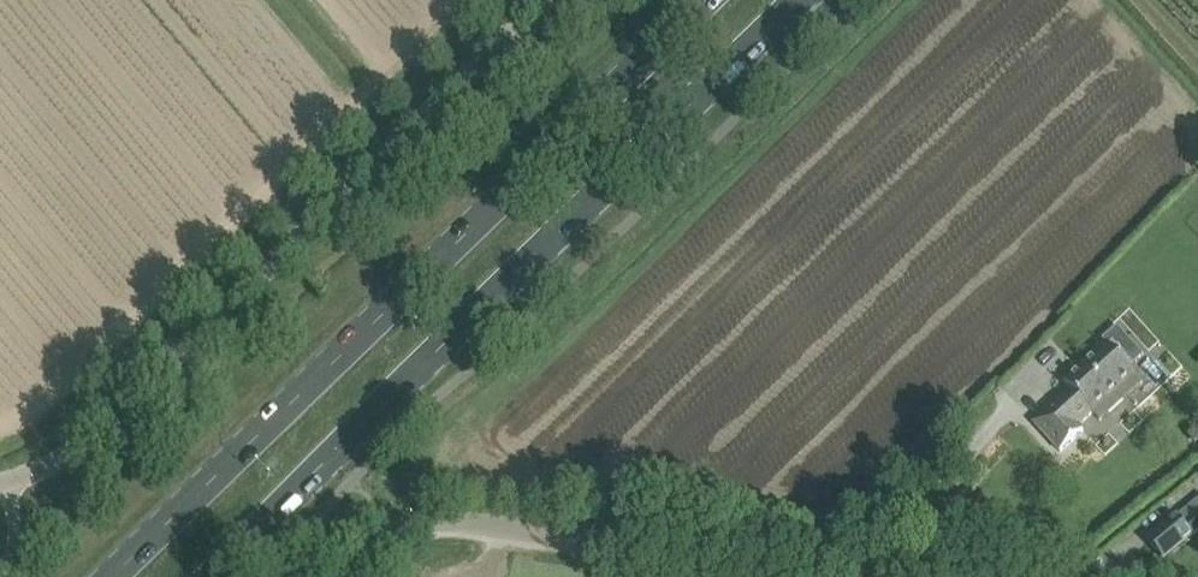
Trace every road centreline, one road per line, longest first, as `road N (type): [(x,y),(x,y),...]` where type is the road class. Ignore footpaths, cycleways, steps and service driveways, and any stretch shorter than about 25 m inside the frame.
road 1 (primary): [(705,0),(111,576)]
road 2 (primary): [(224,576),(801,0)]
road 3 (unclassified): [(0,483),(53,463),(99,431),(542,0)]
road 4 (unclassified): [(912,576),(443,521),(407,528),(356,576)]

